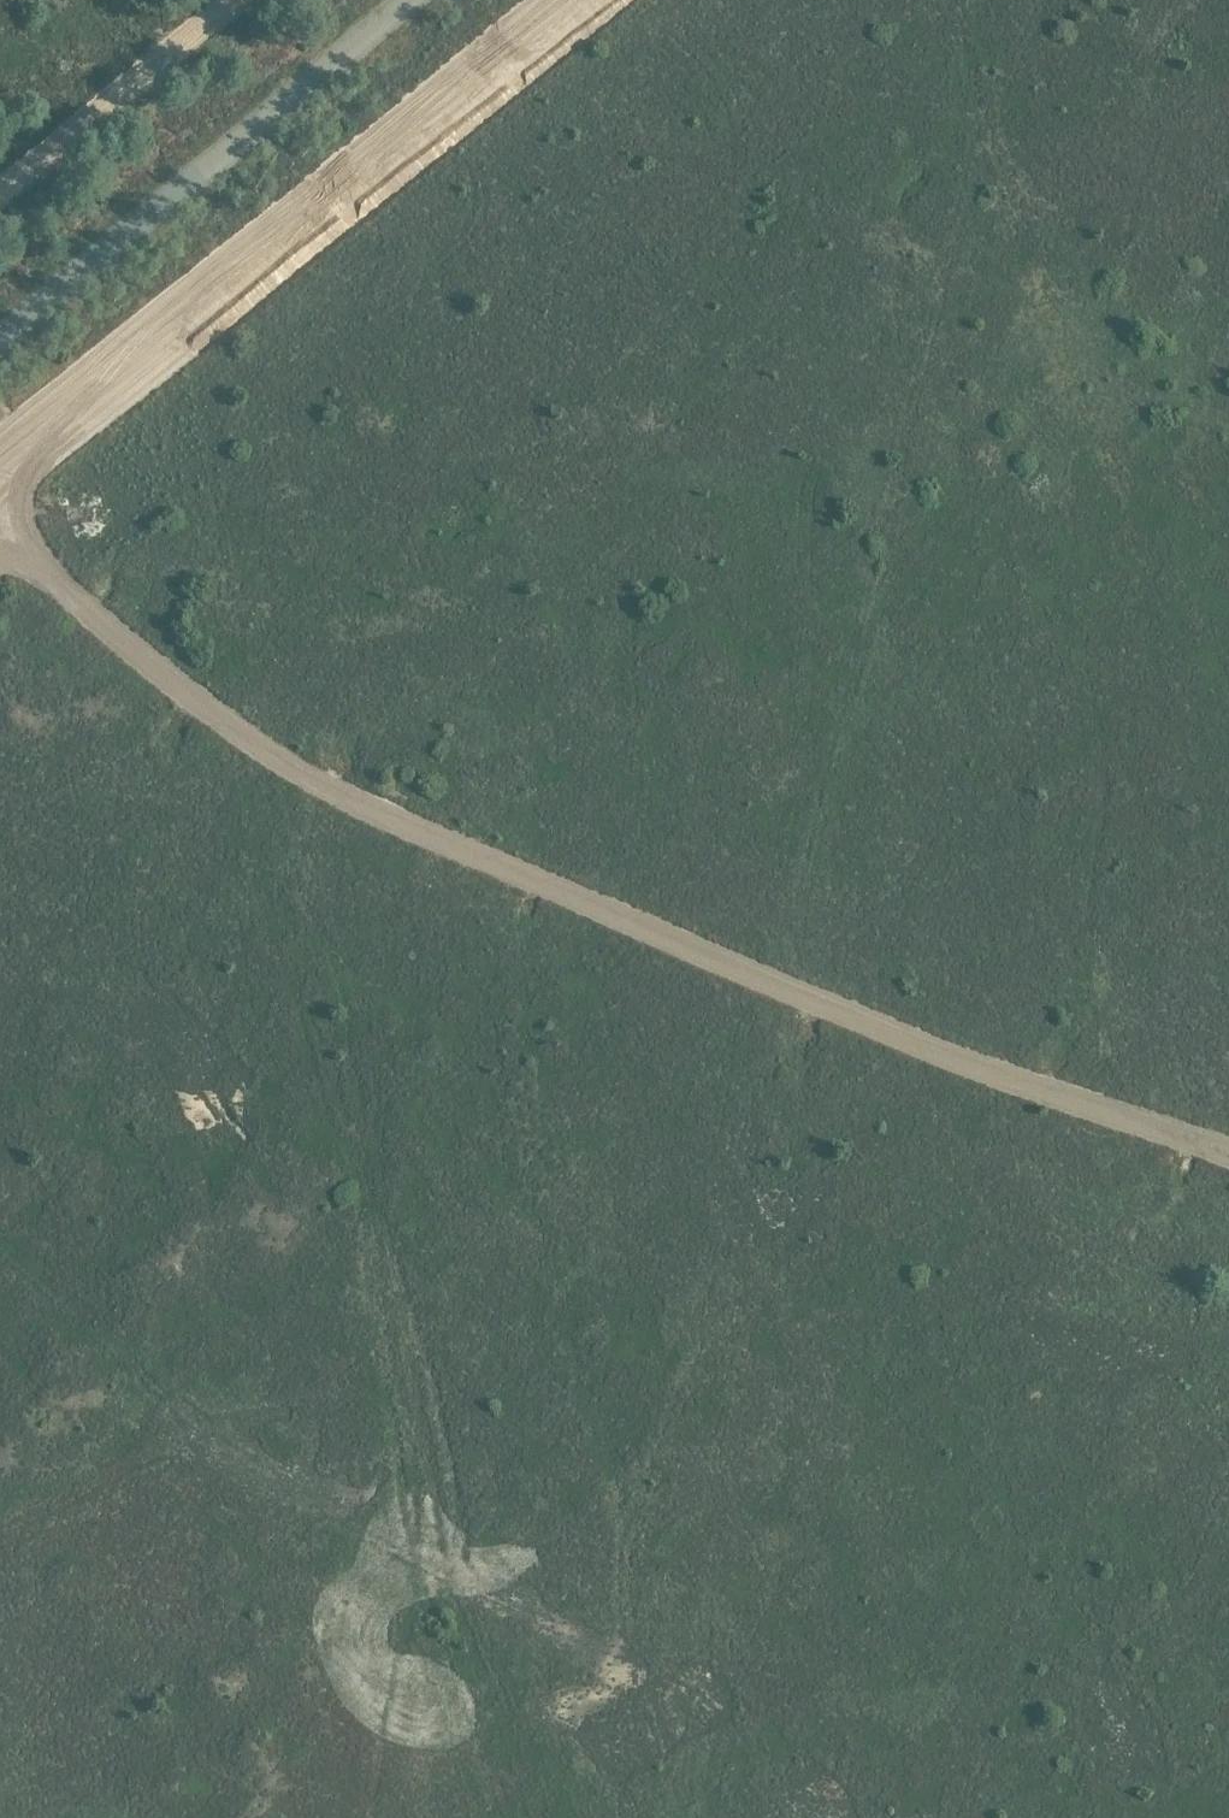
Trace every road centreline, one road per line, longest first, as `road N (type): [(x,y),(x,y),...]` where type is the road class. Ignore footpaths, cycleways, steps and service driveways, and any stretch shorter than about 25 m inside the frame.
road 1 (track): [(597,0),(0,485)]

